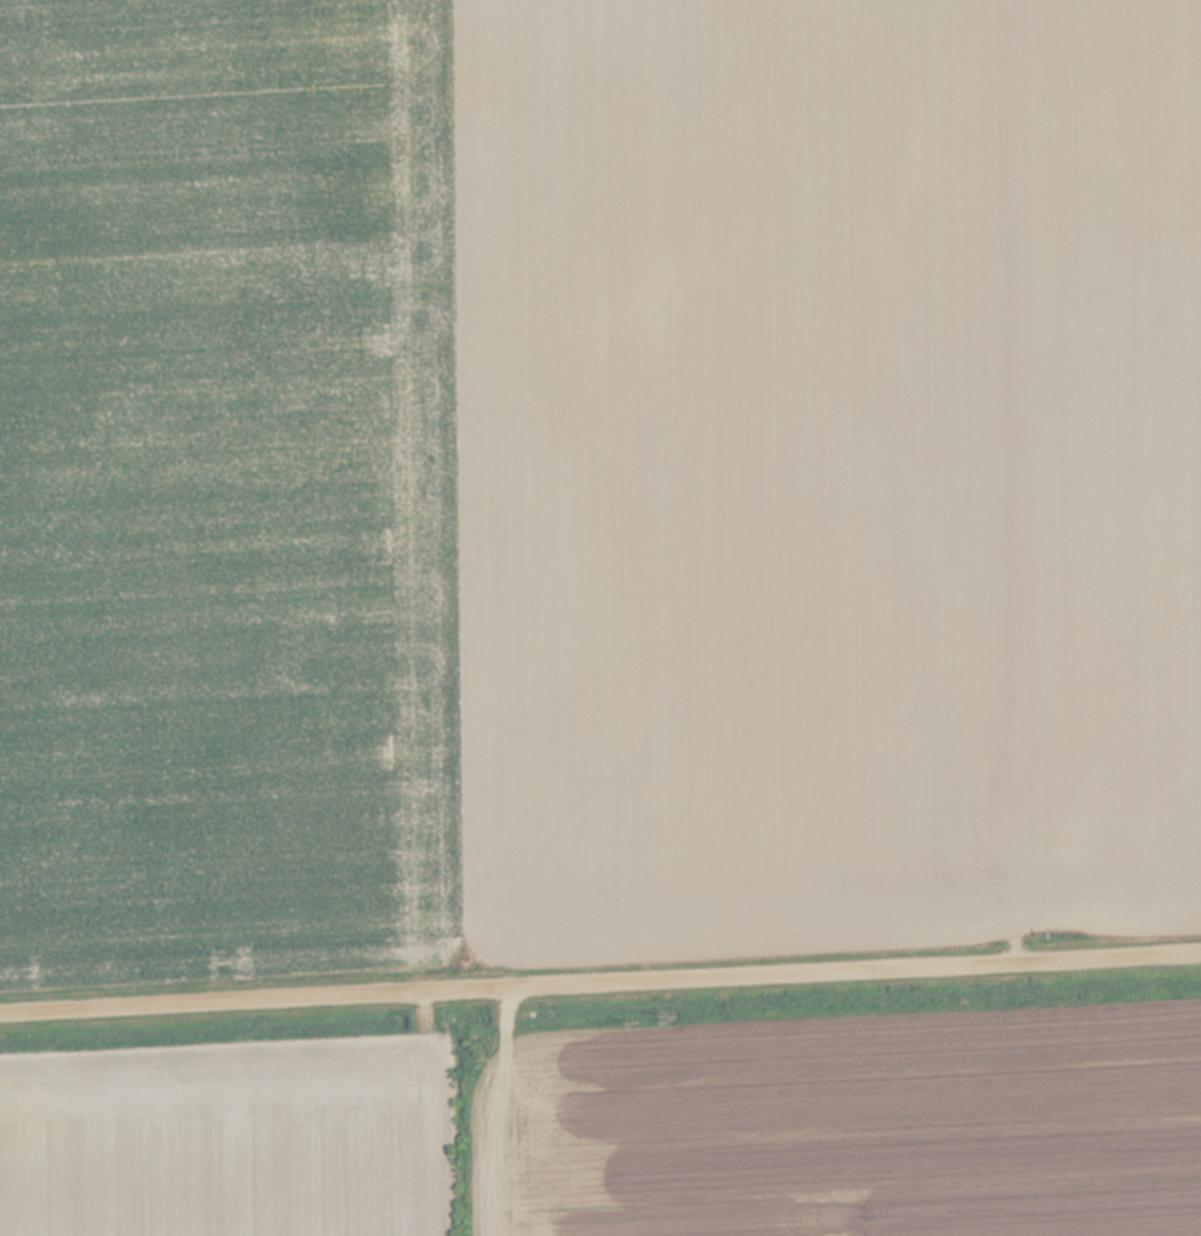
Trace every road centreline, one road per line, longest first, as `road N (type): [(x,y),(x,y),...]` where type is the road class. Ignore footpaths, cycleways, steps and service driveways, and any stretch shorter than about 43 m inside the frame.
road 1 (residential): [(0,1017),(1200,952)]

